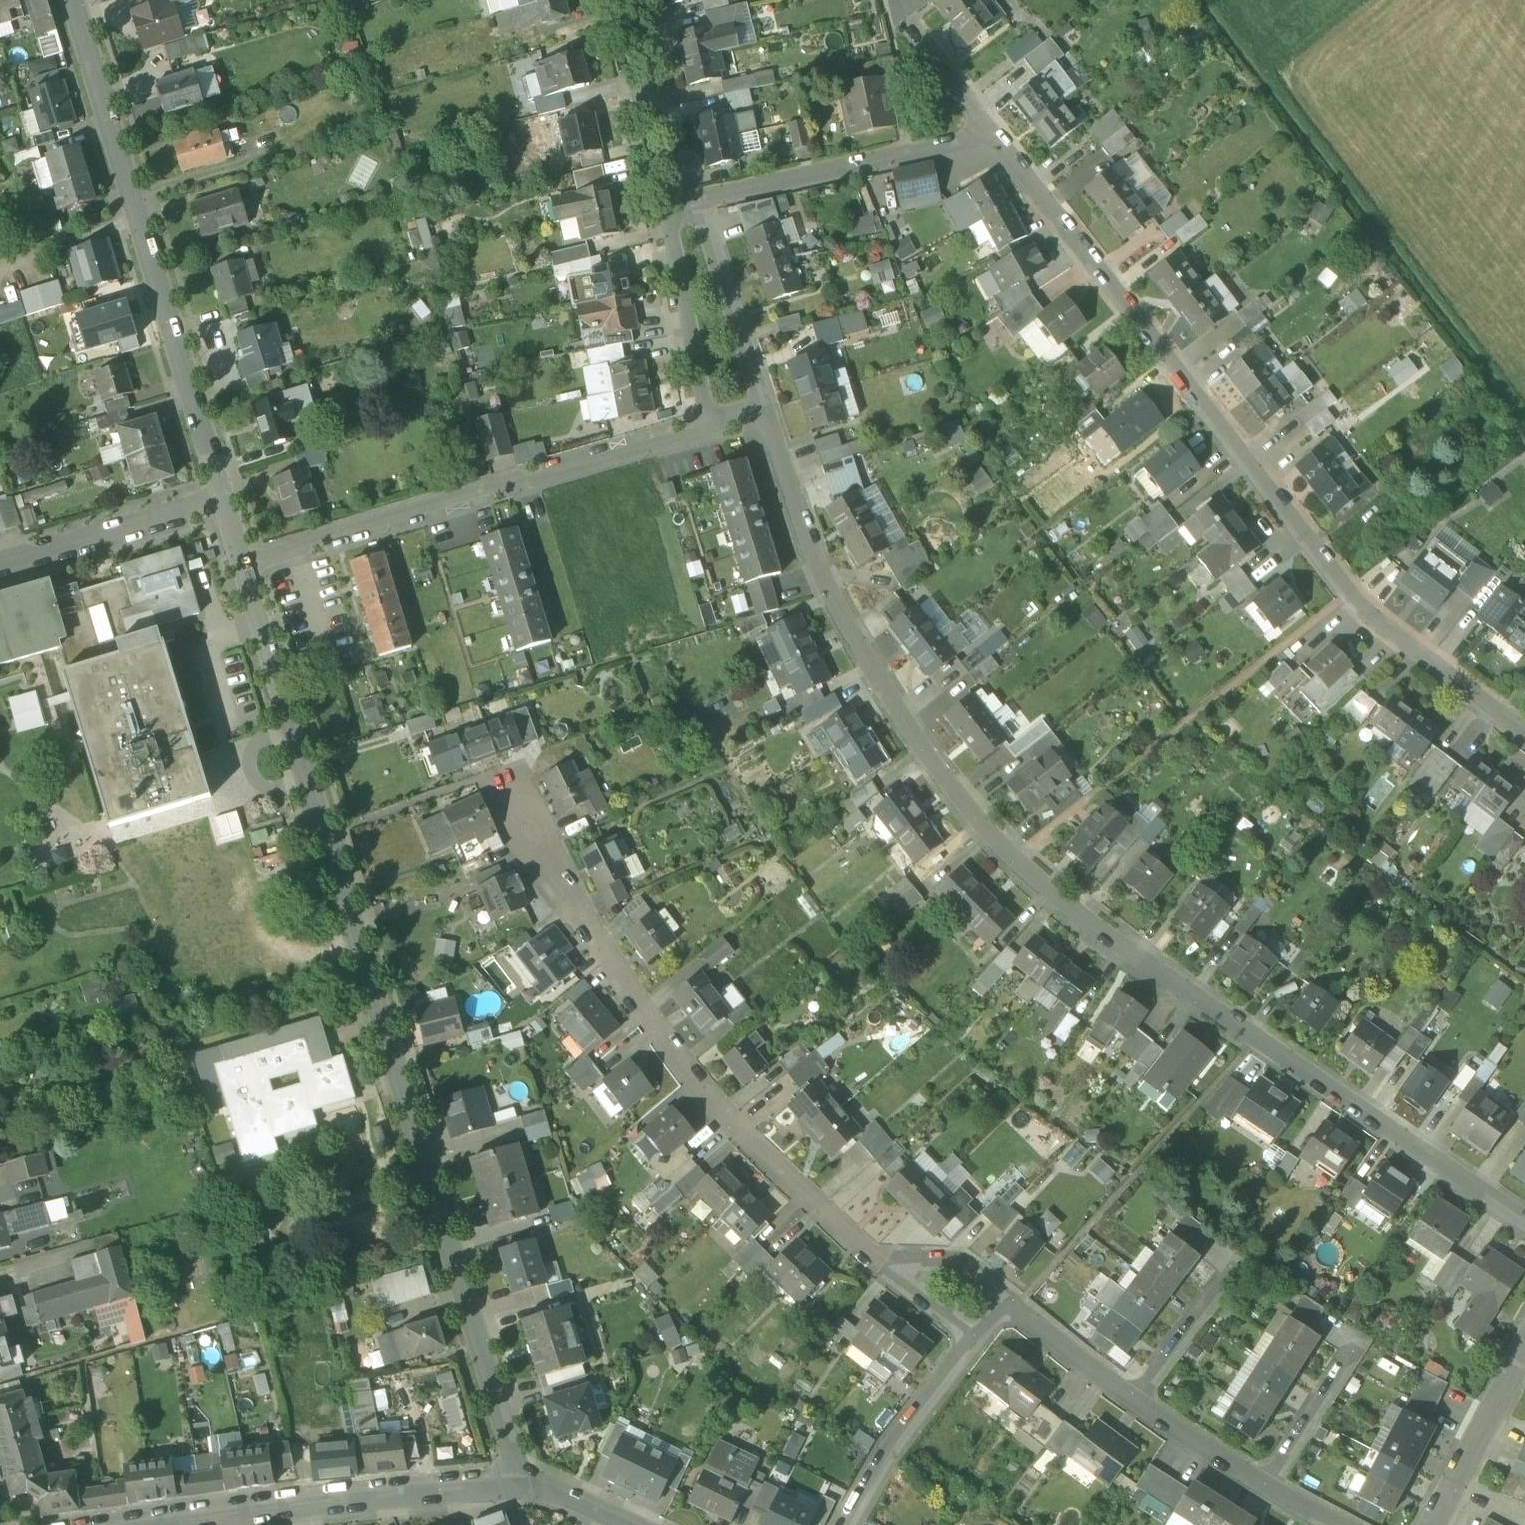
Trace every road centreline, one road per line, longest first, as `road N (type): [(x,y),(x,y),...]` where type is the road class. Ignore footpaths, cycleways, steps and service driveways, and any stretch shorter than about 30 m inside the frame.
road 1 (residential): [(764,415),(815,550),(889,701),(1012,860),(1256,1039),(1524,1220)]
road 2 (residential): [(246,567),(523,1481)]
road 3 (residential): [(995,131),(1349,595),(1524,730)]
road 4 (residential): [(896,1277),(709,1102),(536,841),(505,770)]
road 5 (residential): [(76,0),(226,505)]
road 6 (residential): [(701,434),(246,567)]
road 7 (residential): [(1333,1524),(1135,1401),(1017,1306)]
road 8 (residential): [(523,1481),(188,1524)]
road 9 (residential): [(995,131),(702,200)]
road 10 (residential): [(0,574),(226,505)]
road 11 (residential): [(659,209),(701,434)]
road 12 (residential): [(979,1341),(882,1455),(846,1524)]
road 13 (residential): [(764,415),(702,200)]
road 14 (residential): [(659,209),(616,0)]
road 15 (residential): [(1433,1524),(1524,1347)]
road 16 (residential): [(1017,1306),(970,1271),(935,1262),(896,1277)]

